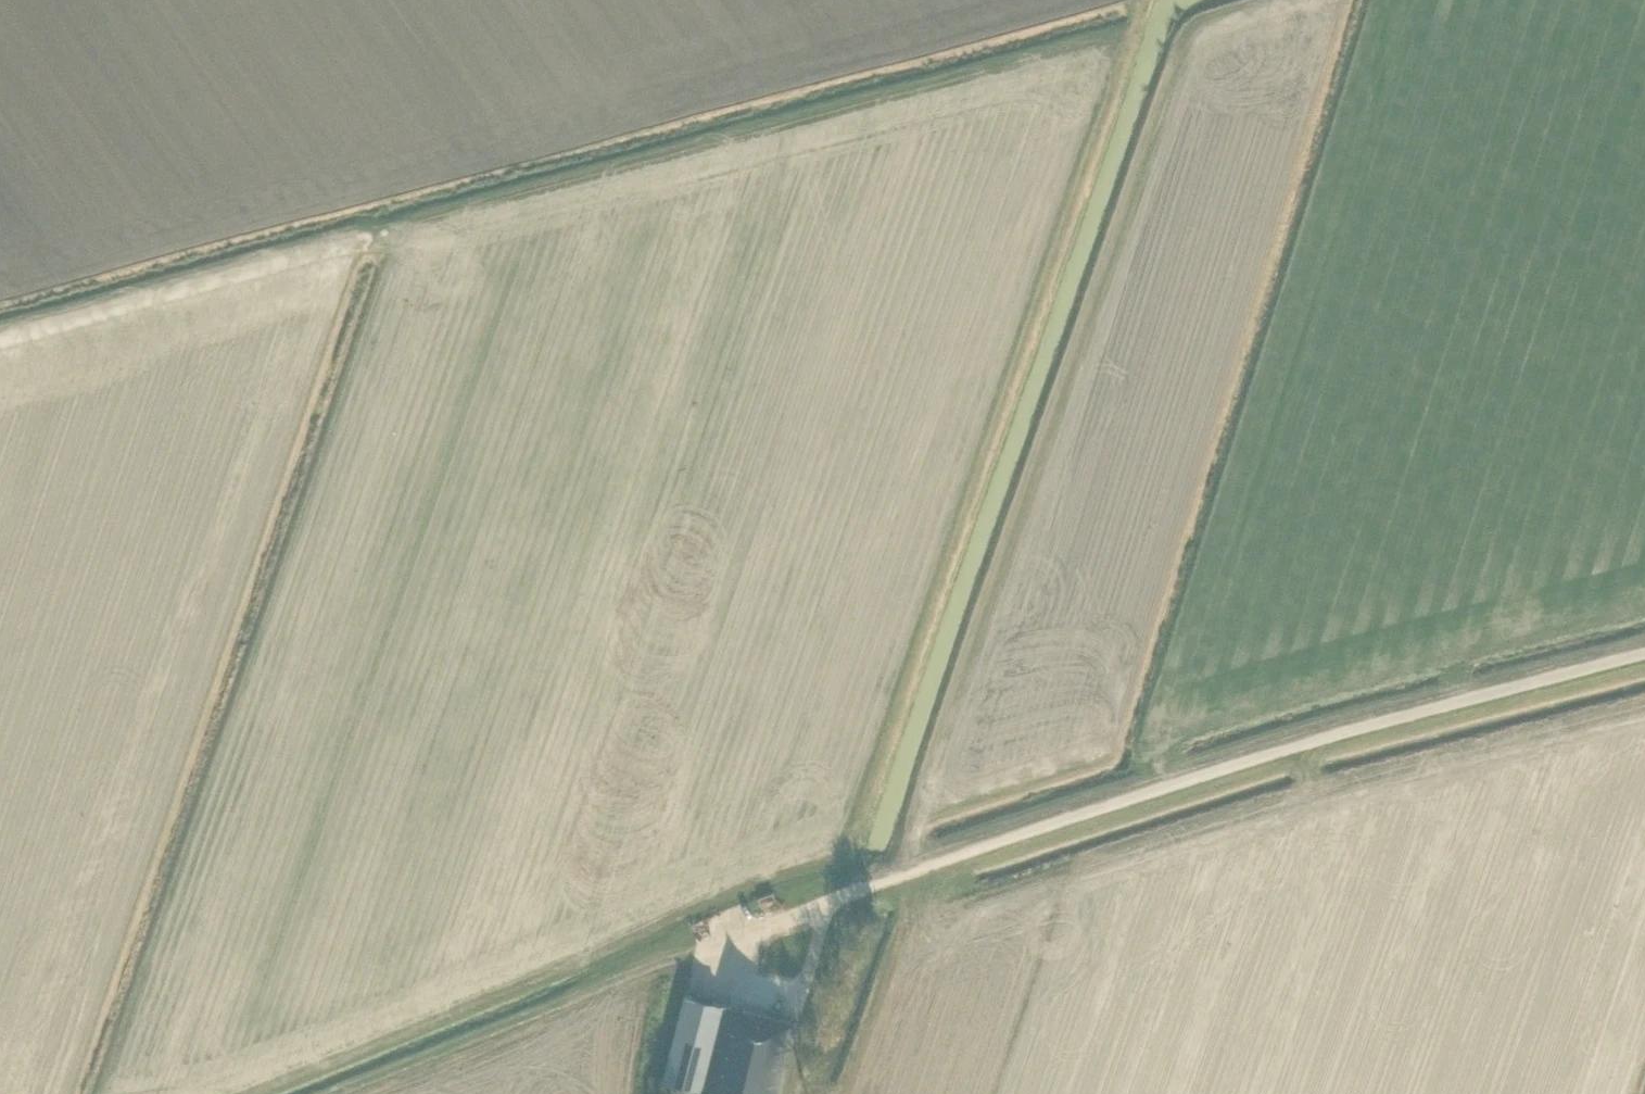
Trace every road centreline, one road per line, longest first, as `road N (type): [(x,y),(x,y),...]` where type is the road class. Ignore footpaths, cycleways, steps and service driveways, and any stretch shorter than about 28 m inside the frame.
road 1 (track): [(331,1093),(696,951)]

